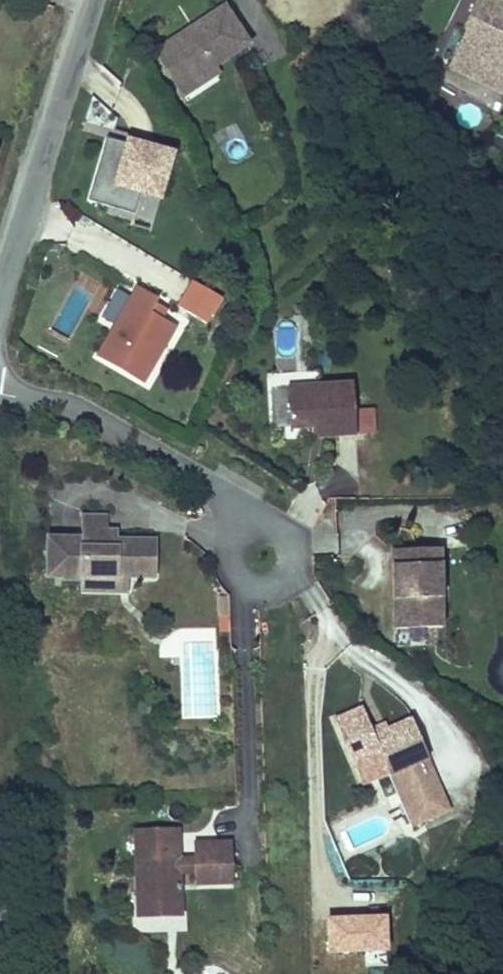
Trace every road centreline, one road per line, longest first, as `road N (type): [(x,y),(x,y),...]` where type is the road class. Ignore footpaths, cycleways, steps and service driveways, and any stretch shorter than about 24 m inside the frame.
road 1 (residential): [(260,558),(235,504),(202,480),(95,421),(0,396)]
road 2 (residential): [(0,304),(91,0)]

